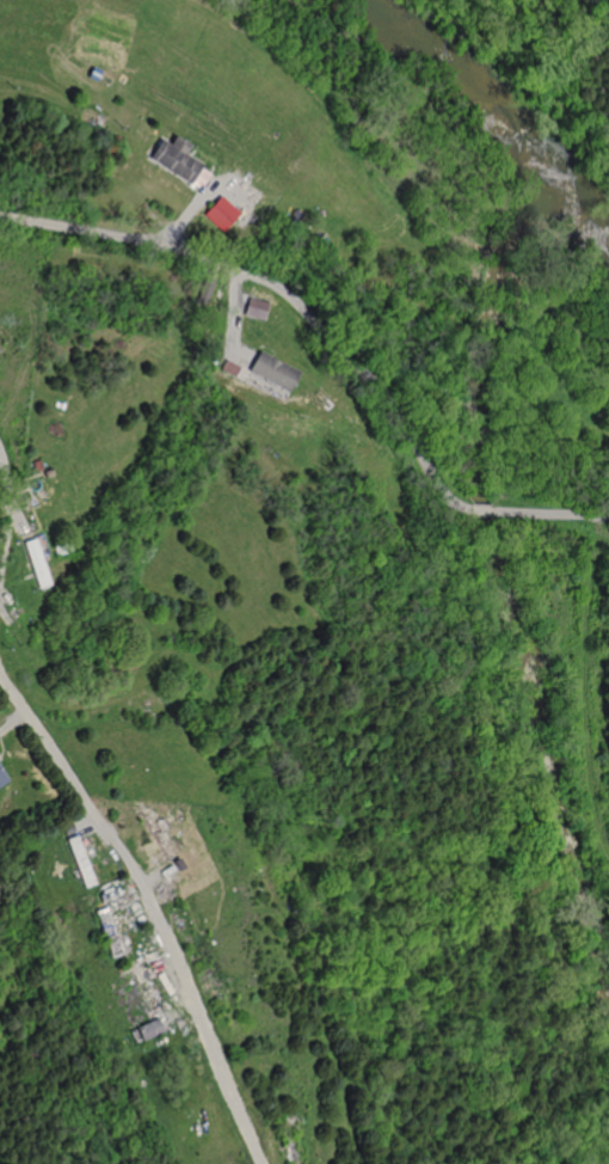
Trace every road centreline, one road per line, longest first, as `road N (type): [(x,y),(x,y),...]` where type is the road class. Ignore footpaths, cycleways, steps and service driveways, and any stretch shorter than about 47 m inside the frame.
road 1 (residential): [(463,507),(441,490),(382,393),(275,284),(142,240),(0,215)]
road 2 (residential): [(0,677),(152,909),(259,1163)]

